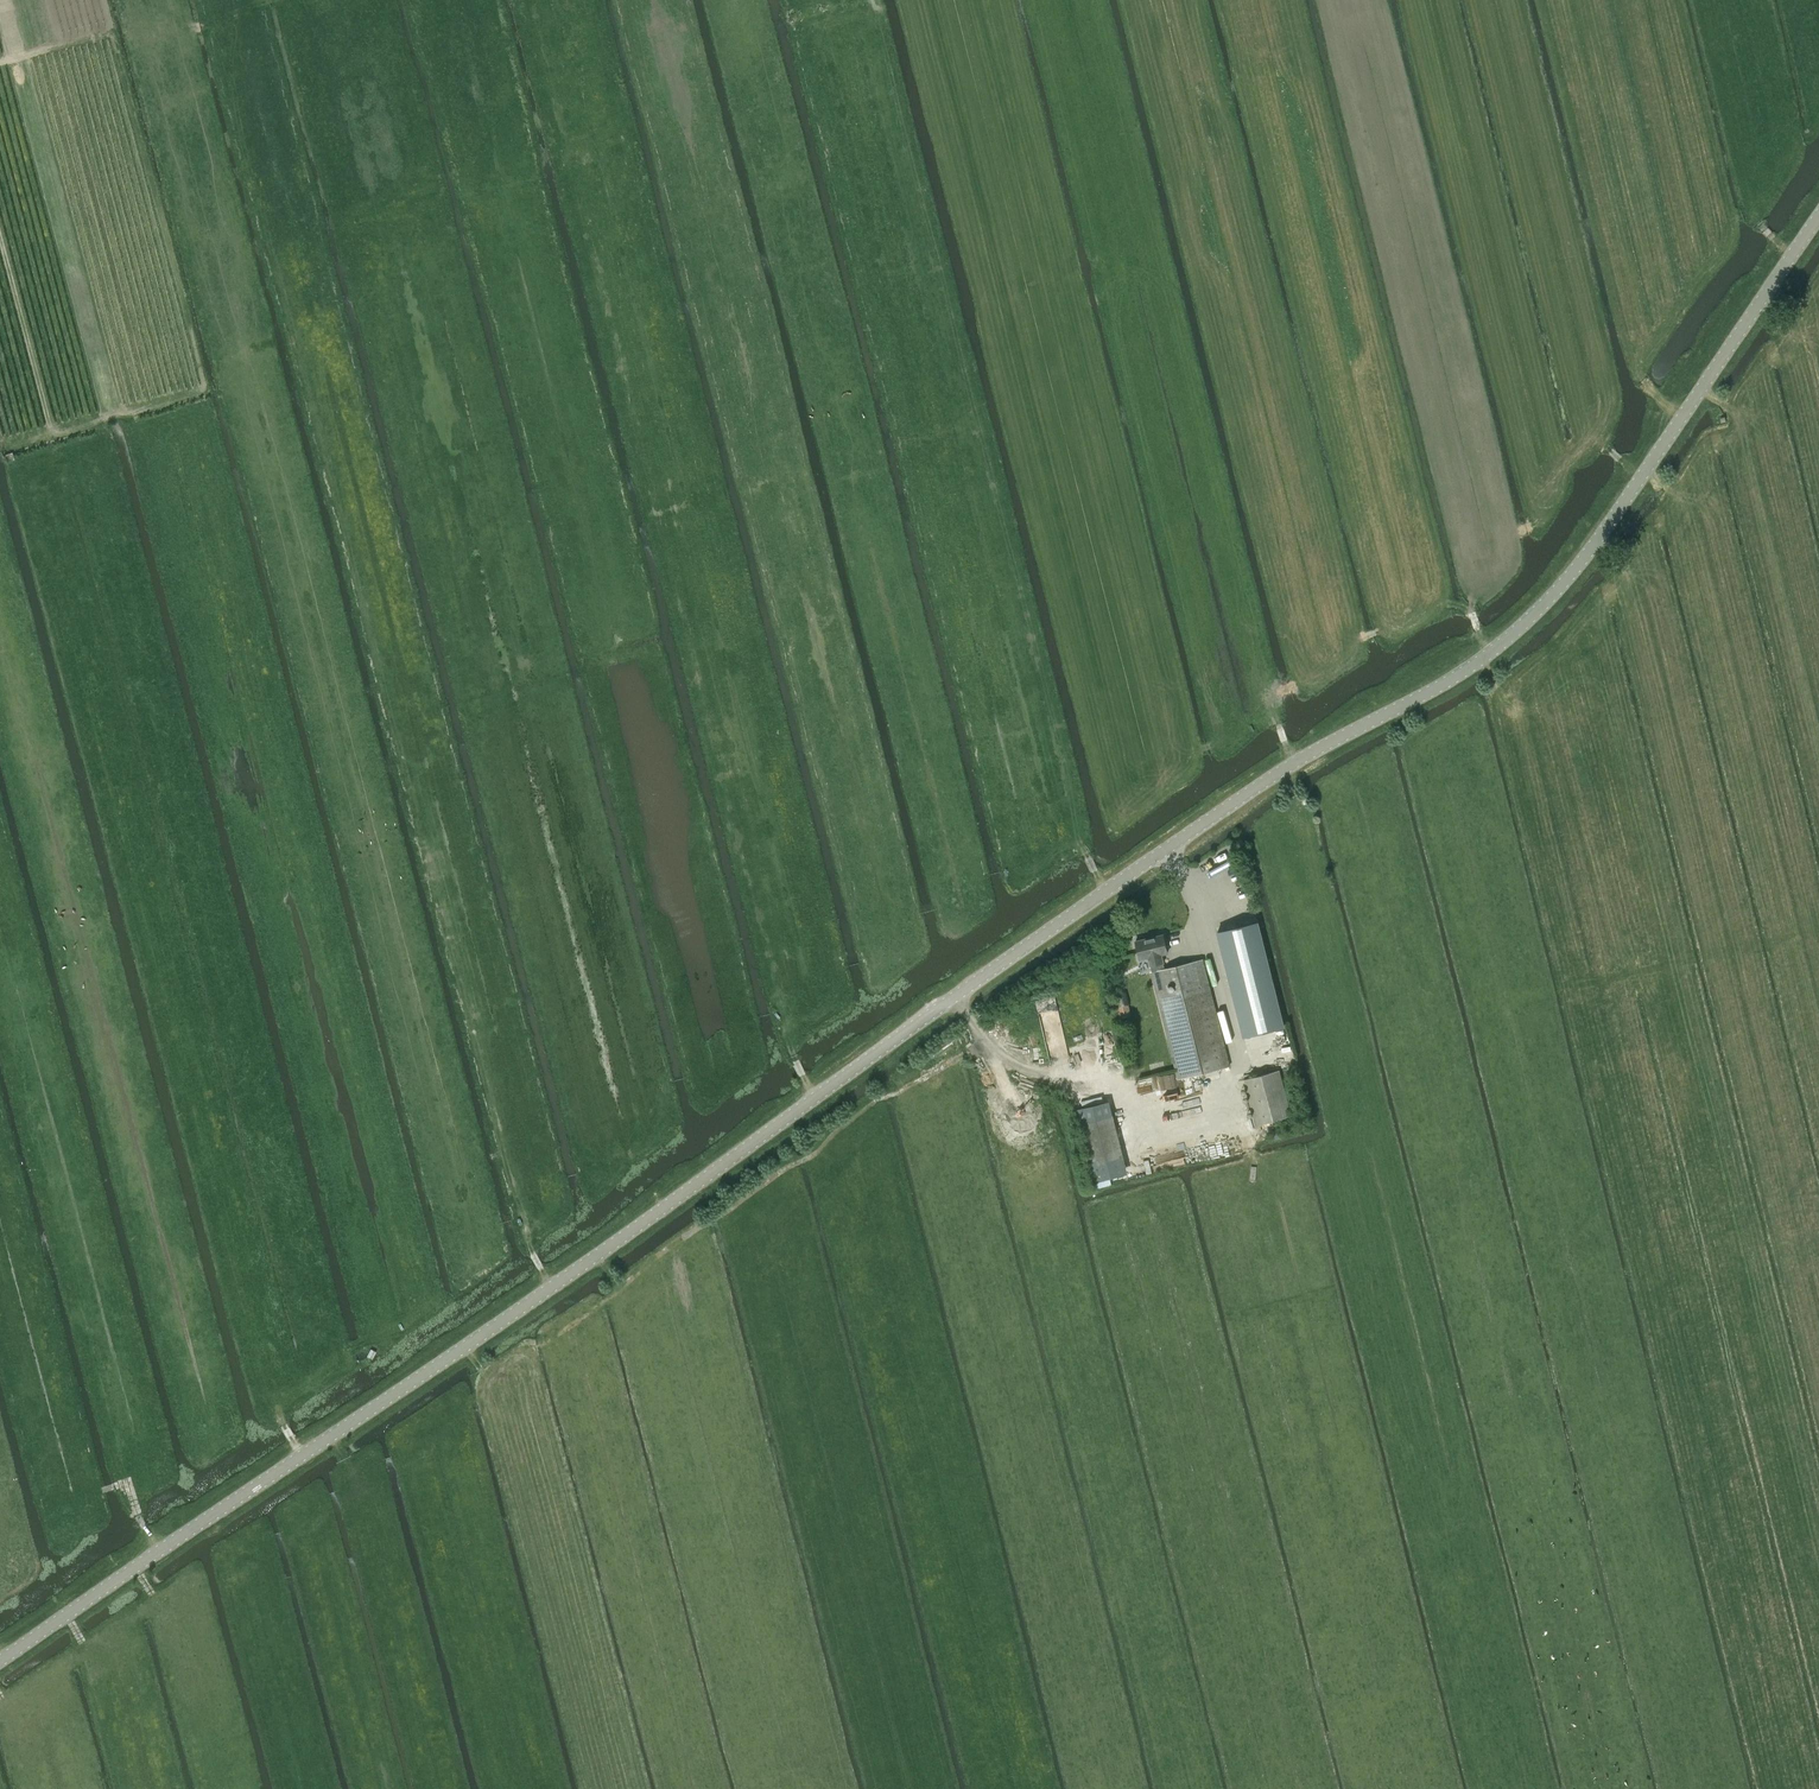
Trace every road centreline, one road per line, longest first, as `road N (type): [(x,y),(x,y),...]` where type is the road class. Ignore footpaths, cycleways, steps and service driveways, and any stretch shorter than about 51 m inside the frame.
road 1 (unclassified): [(0,1660),(615,1243),(1289,765),(1483,662),(1580,567),(1818,221)]

